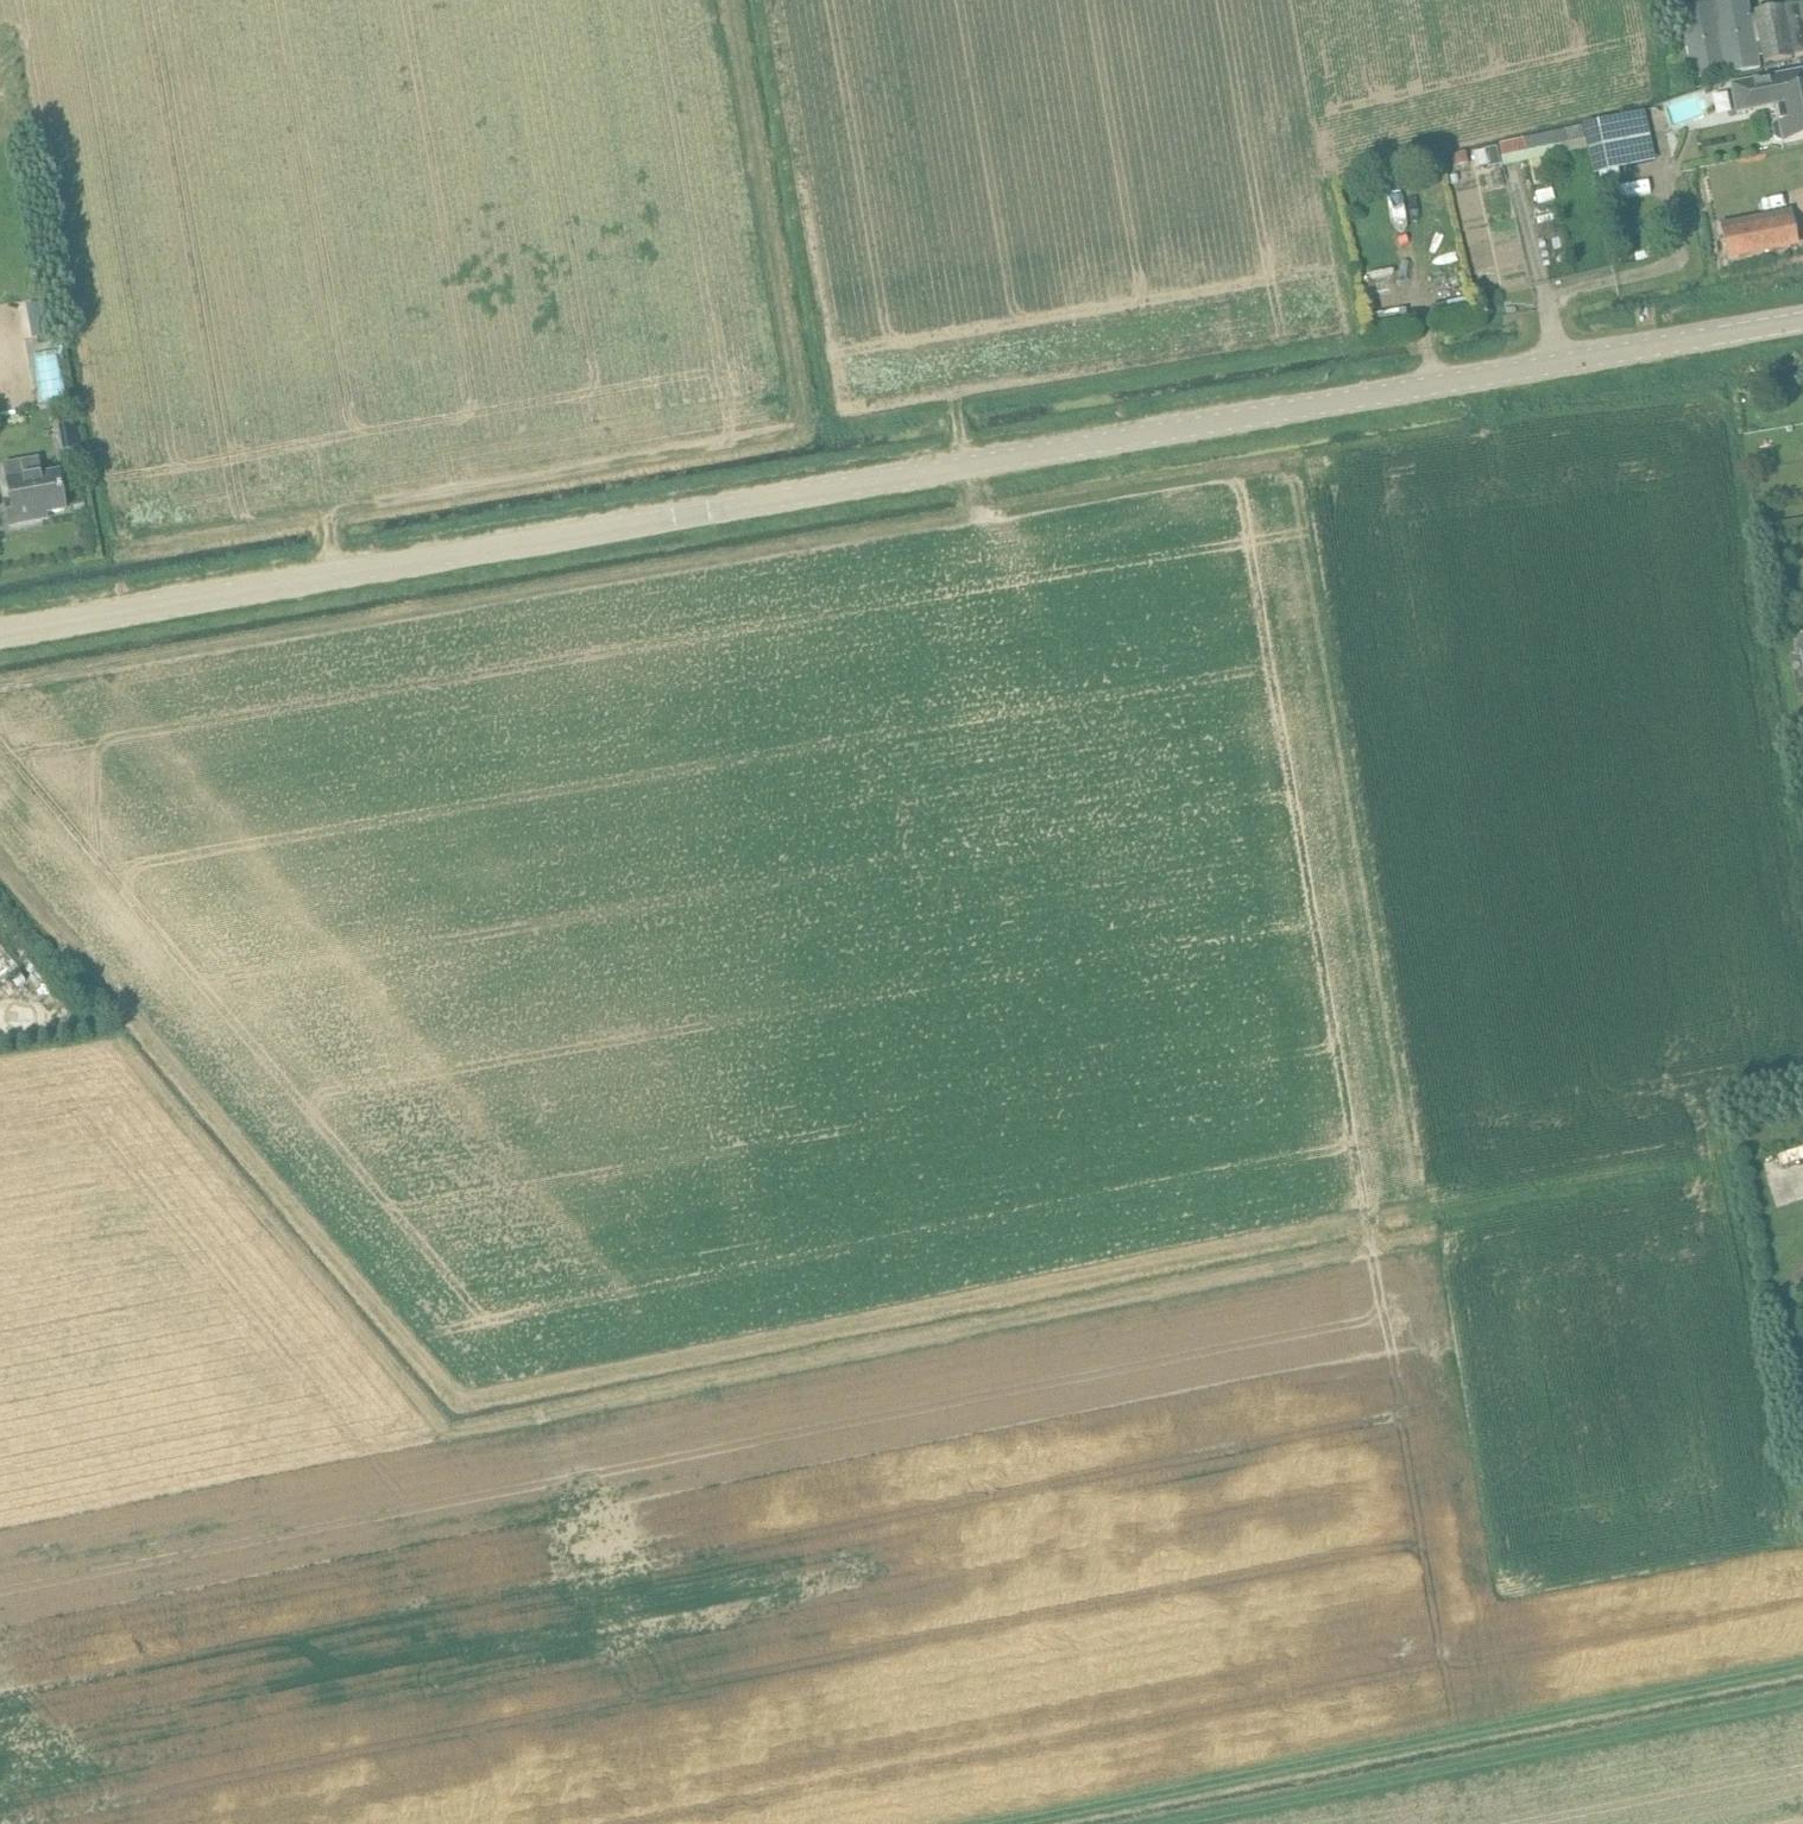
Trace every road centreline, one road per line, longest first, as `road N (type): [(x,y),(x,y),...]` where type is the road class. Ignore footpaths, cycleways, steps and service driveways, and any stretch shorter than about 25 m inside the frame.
road 1 (unclassified): [(1802,321),(0,637)]

